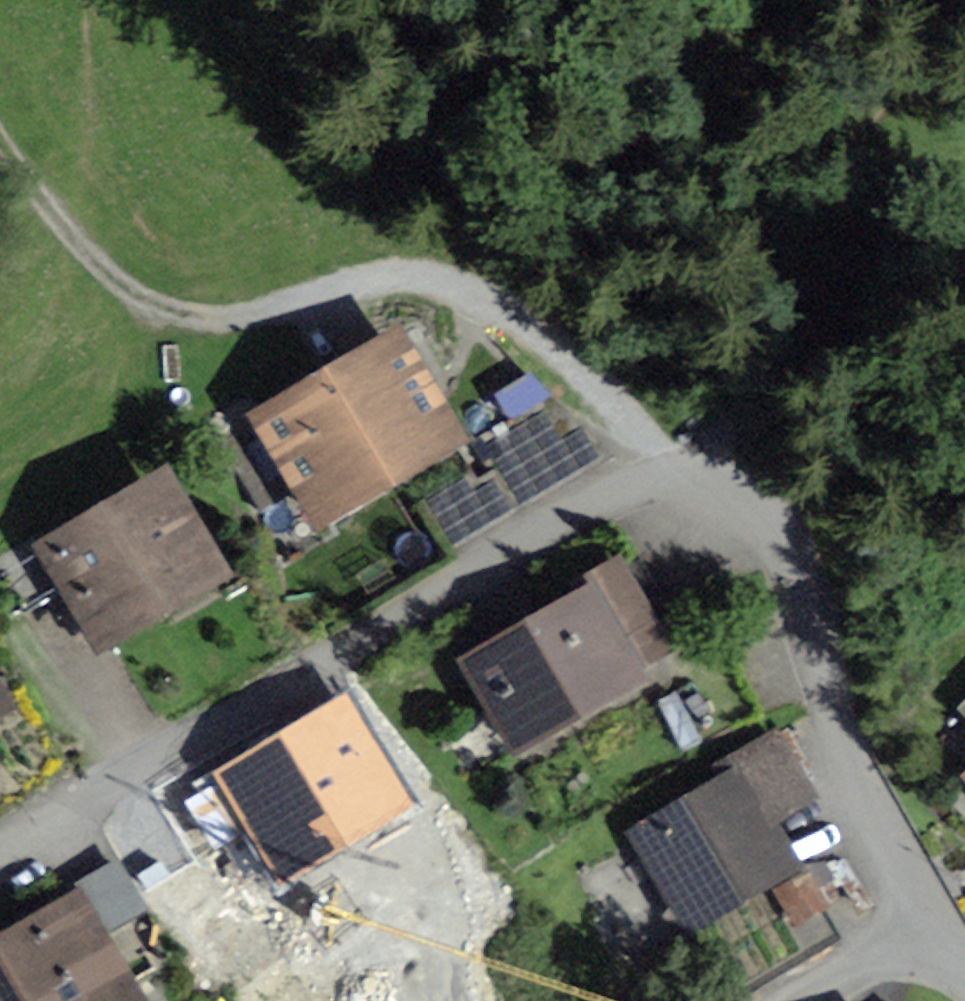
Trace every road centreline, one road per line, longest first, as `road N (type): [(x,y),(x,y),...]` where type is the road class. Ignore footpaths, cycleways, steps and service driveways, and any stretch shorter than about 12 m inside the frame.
road 1 (residential): [(0,851),(695,440)]
road 2 (residential): [(695,440),(761,511),(789,555),(823,644),(860,796),(924,928)]
road 3 (residential): [(301,296),(458,294),(540,316),(695,440)]
road 4 (track): [(301,296),(235,315),(170,307),(114,277),(50,214),(0,134)]
road 5 (residential): [(806,1000),(924,928)]

